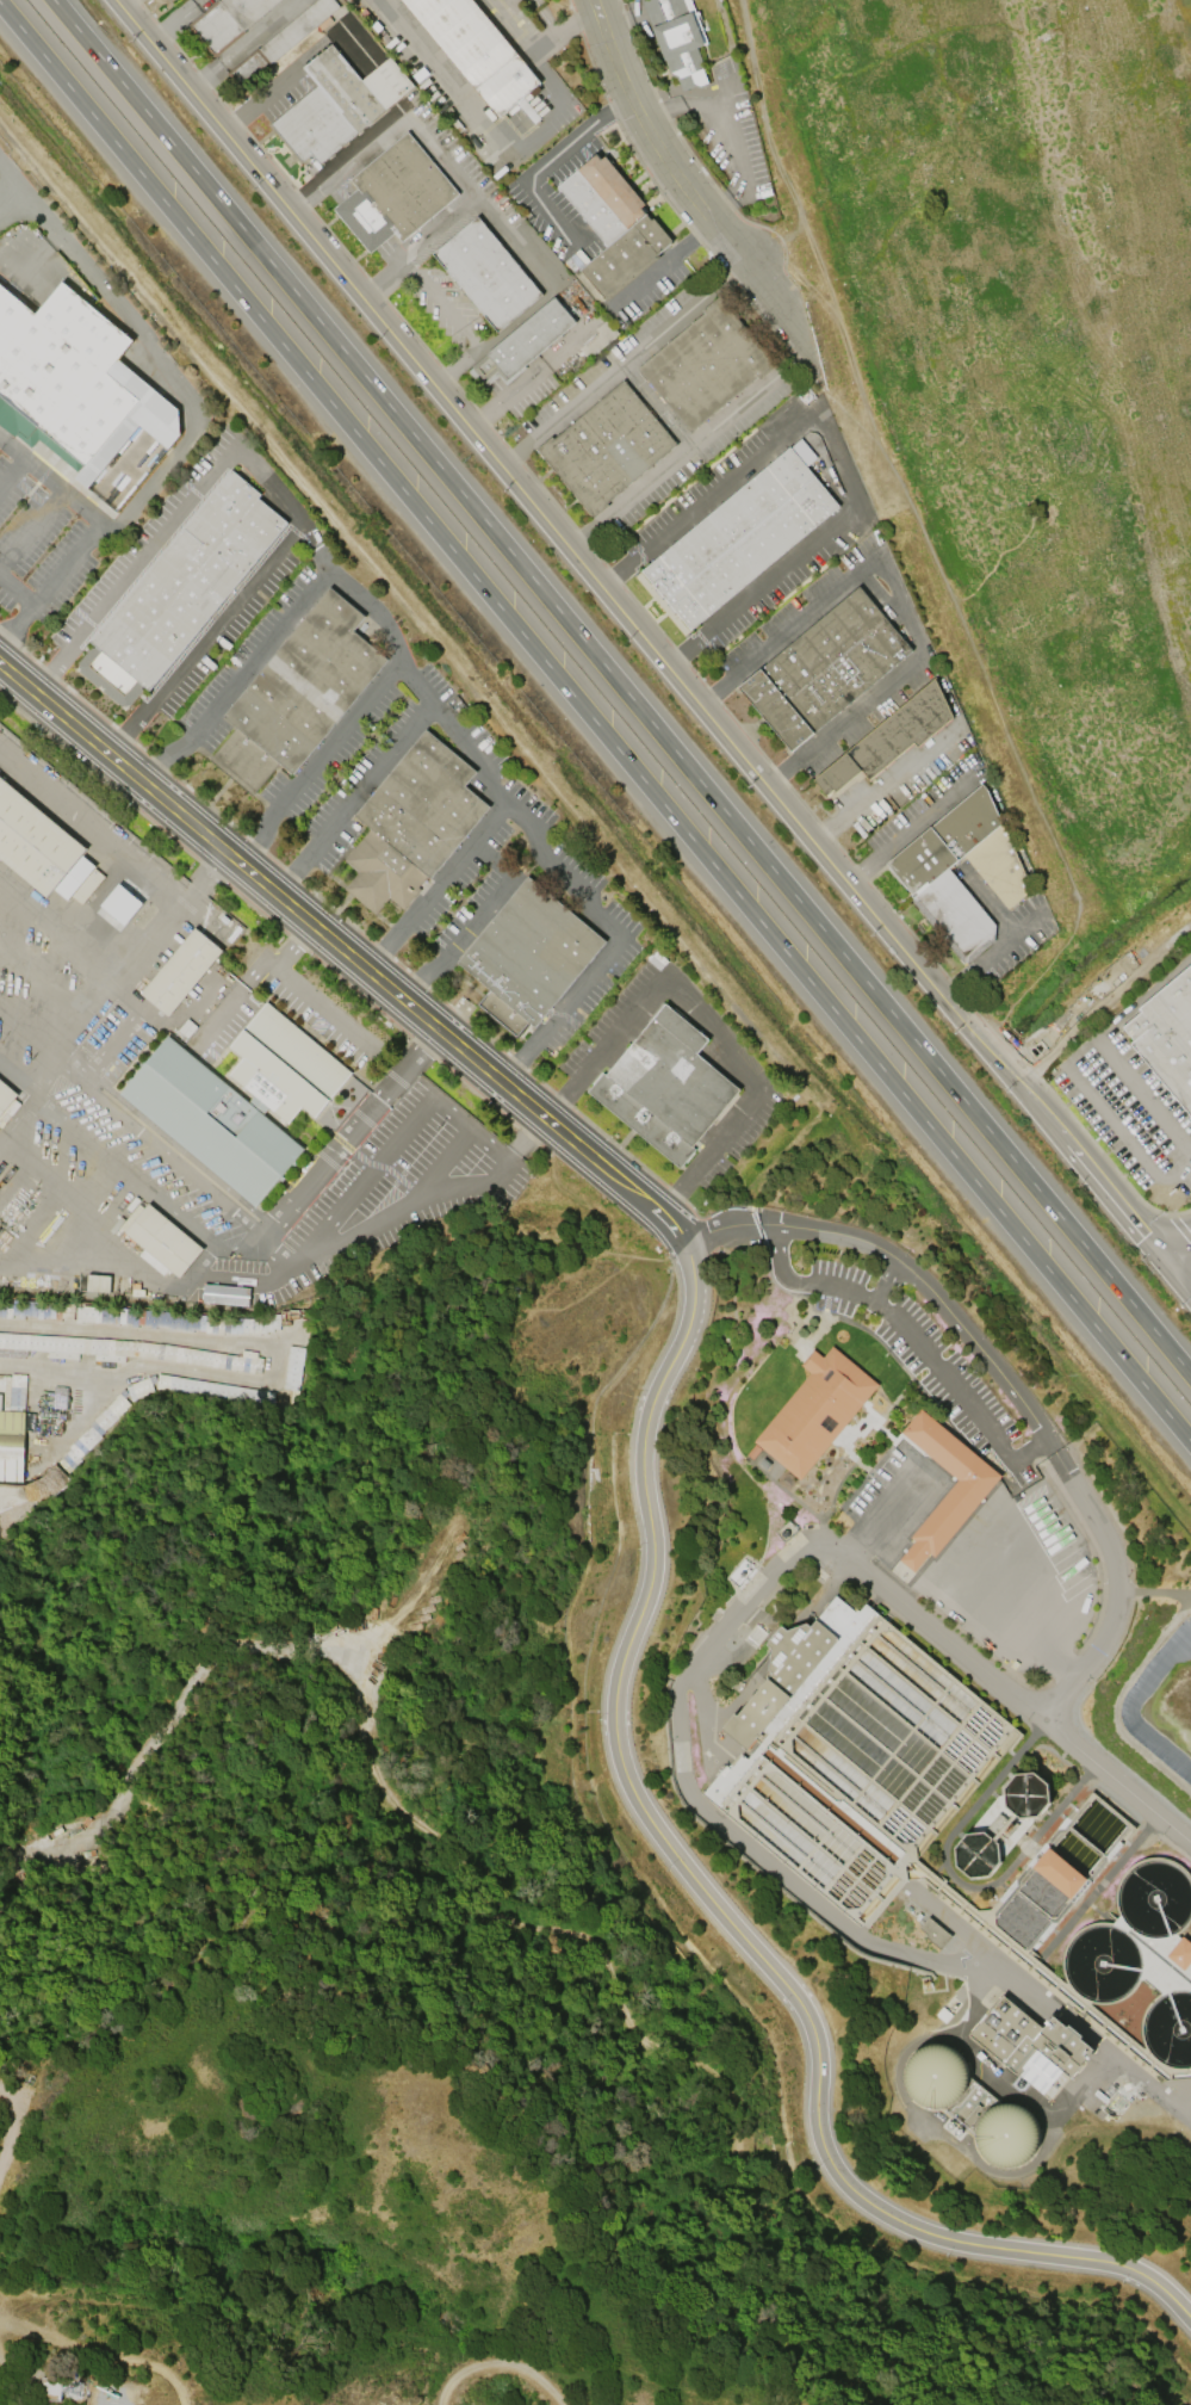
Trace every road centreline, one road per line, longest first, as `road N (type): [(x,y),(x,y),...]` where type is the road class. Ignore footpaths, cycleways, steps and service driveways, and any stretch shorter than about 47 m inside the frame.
road 1 (tertiary): [(0,665),(653,1208),(683,1242),(694,1303),(647,1422),(651,1583),(615,1694),(626,1776),(662,1840),(801,2007),(818,2053),(819,2133),(843,2181),(885,2214),(936,2237),(1121,2267),(1190,2322)]
road 2 (motorway): [(0,4),(1190,1442)]
road 3 (motorway): [(1190,1375),(53,0)]
road 4 (tertiary): [(118,0),(757,774)]
road 5 (tertiary): [(1168,1261),(757,774)]
road 6 (residential): [(819,342),(681,172),(645,116),(599,0)]
road 7 (track): [(198,2404),(178,2378),(0,2328)]
road 8 (track): [(436,2404),(469,2372),(511,2366),(559,2404)]

